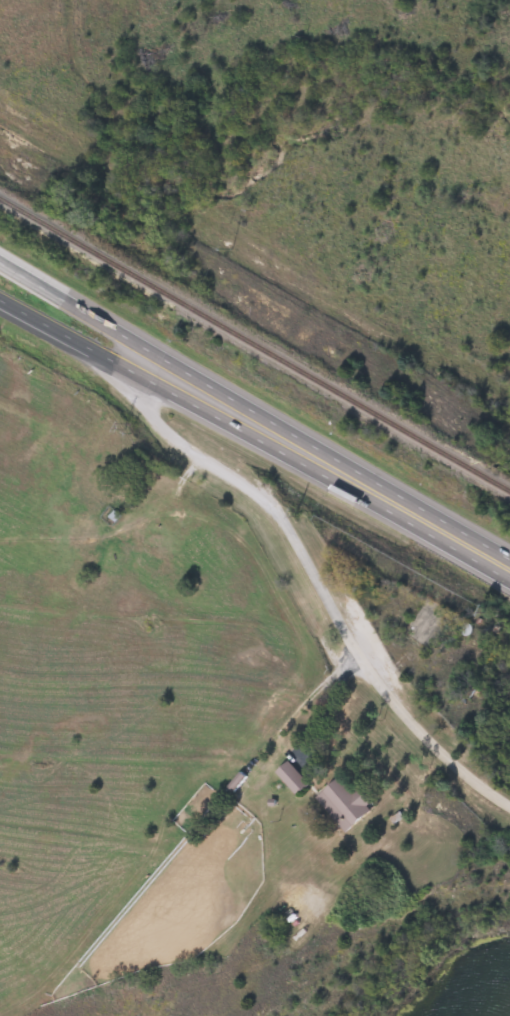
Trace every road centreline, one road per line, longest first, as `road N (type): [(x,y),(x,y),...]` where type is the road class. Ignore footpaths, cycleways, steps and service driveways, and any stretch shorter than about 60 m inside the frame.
road 1 (residential): [(509,808),(443,757),(364,674),(283,523),(161,426),(137,362)]
road 2 (trunk): [(137,362),(509,573)]
road 3 (trunk): [(137,362),(124,336),(0,264)]
road 4 (trunk): [(0,301),(107,359),(137,362)]

